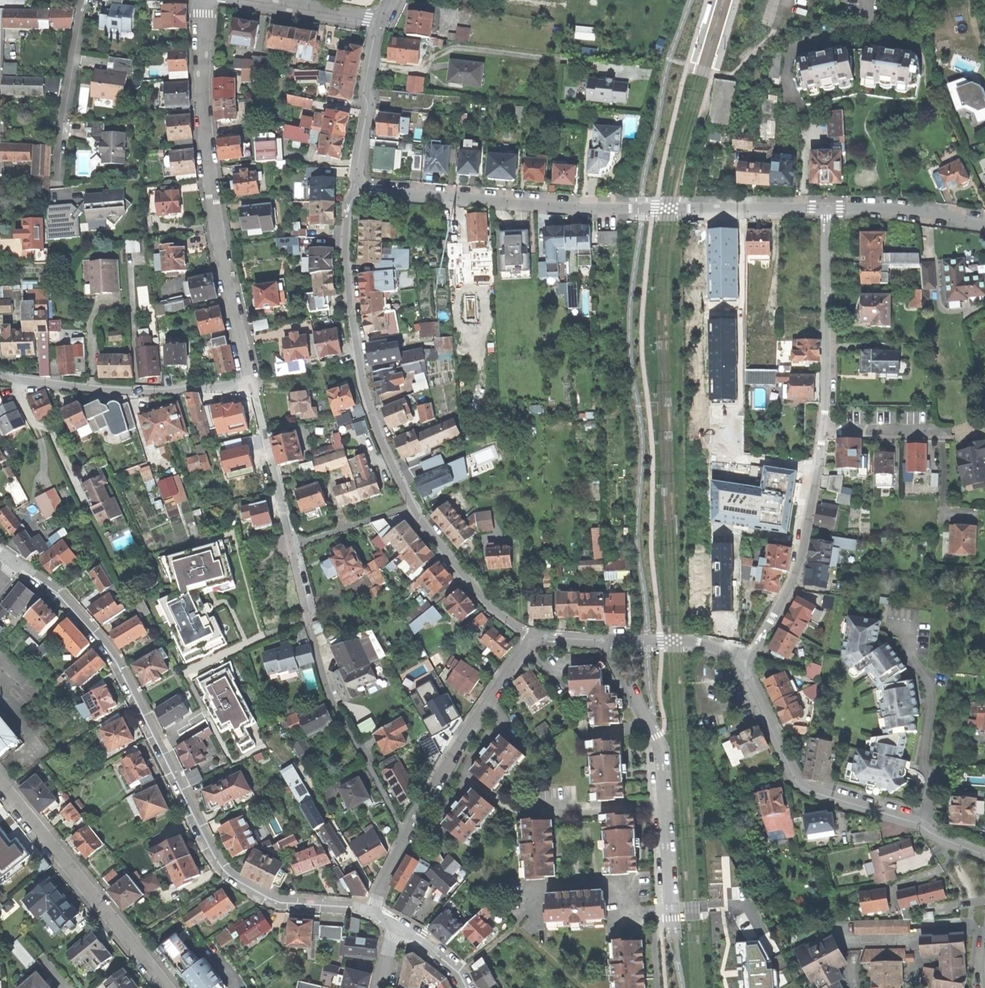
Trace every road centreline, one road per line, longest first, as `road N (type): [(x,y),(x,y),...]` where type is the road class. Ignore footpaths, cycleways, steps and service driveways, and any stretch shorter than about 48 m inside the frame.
road 1 (residential): [(379,21),(364,89),(358,184),(563,206),(827,208)]
road 2 (residential): [(15,561),(58,593),(112,655),(230,877),(277,900),(372,911)]
road 3 (residential): [(402,840),(330,698),(255,388)]
road 4 (residential): [(204,0),(203,111),(214,215),(255,388)]
road 5 (residential): [(984,854),(895,811),(800,782),(741,663)]
road 6 (residential): [(601,639),(660,749),(674,938)]
road 7 (residential): [(601,639),(534,637),(402,840)]
road 8 (residential): [(0,780),(169,987)]
road 9 (residential): [(0,374),(103,389),(255,388)]
road 10 (residential): [(741,663),(796,581),(827,429)]
road 11 (residential): [(827,429),(827,208)]
road 12 (residential): [(85,0),(58,181)]
road 13 (residential): [(827,208),(909,209),(984,225)]
road 14 (residential): [(741,663),(690,640),(601,639)]
road 15 (residential): [(257,0),(379,21)]
road 16 (residential): [(948,430),(827,429)]

